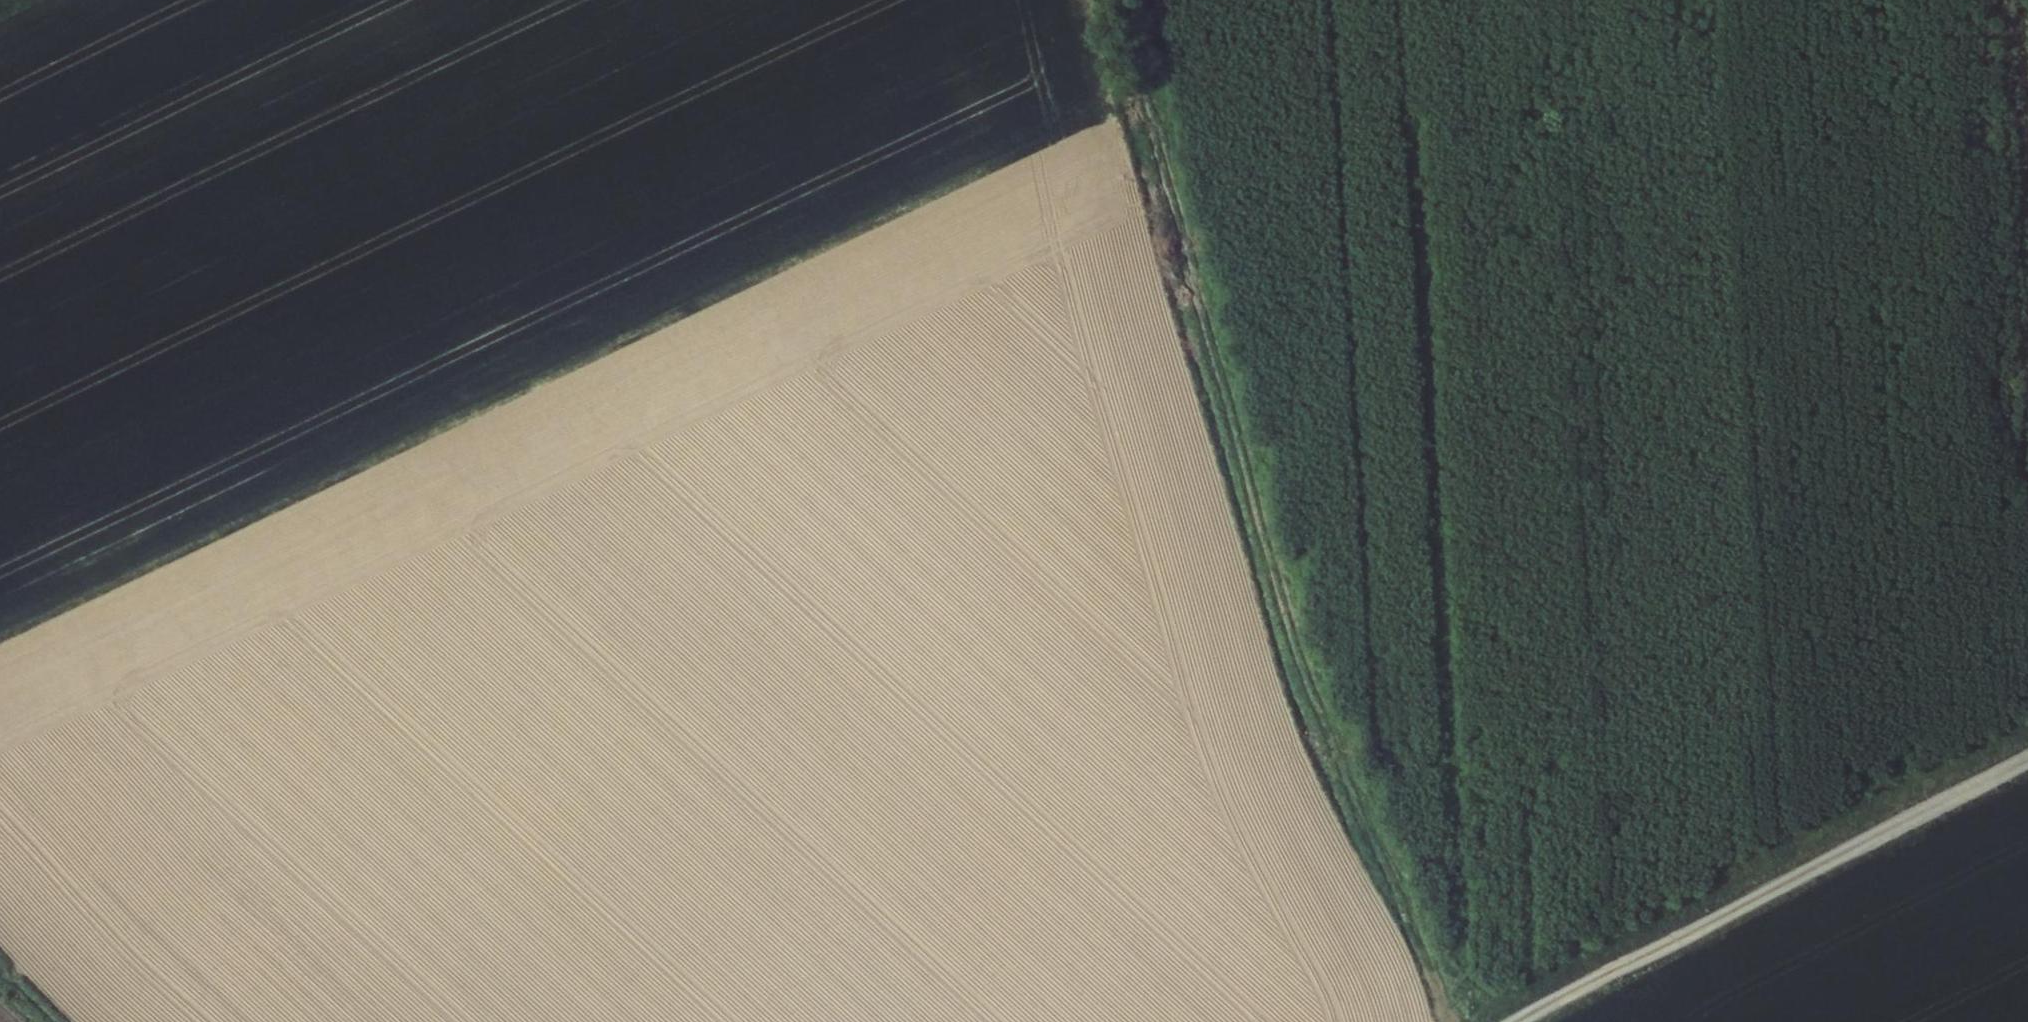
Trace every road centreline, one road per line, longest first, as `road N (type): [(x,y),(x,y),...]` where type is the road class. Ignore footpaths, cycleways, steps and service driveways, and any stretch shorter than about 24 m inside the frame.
road 1 (track): [(1091,0),(1105,105),(1276,687),(1366,901),(1445,1021)]
road 2 (track): [(1526,1021),(2027,766)]

